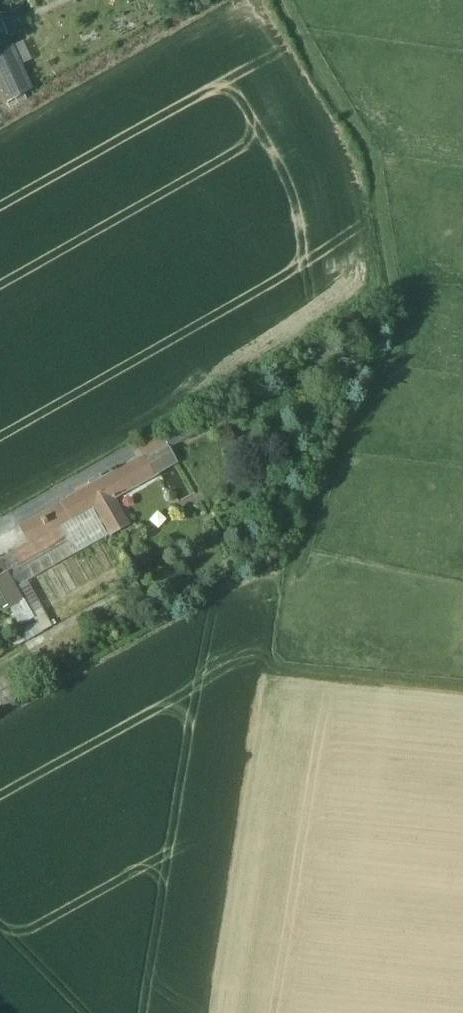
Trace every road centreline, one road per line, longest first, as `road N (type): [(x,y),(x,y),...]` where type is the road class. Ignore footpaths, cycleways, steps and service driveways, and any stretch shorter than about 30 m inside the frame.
road 1 (track): [(232,671),(462,689)]

